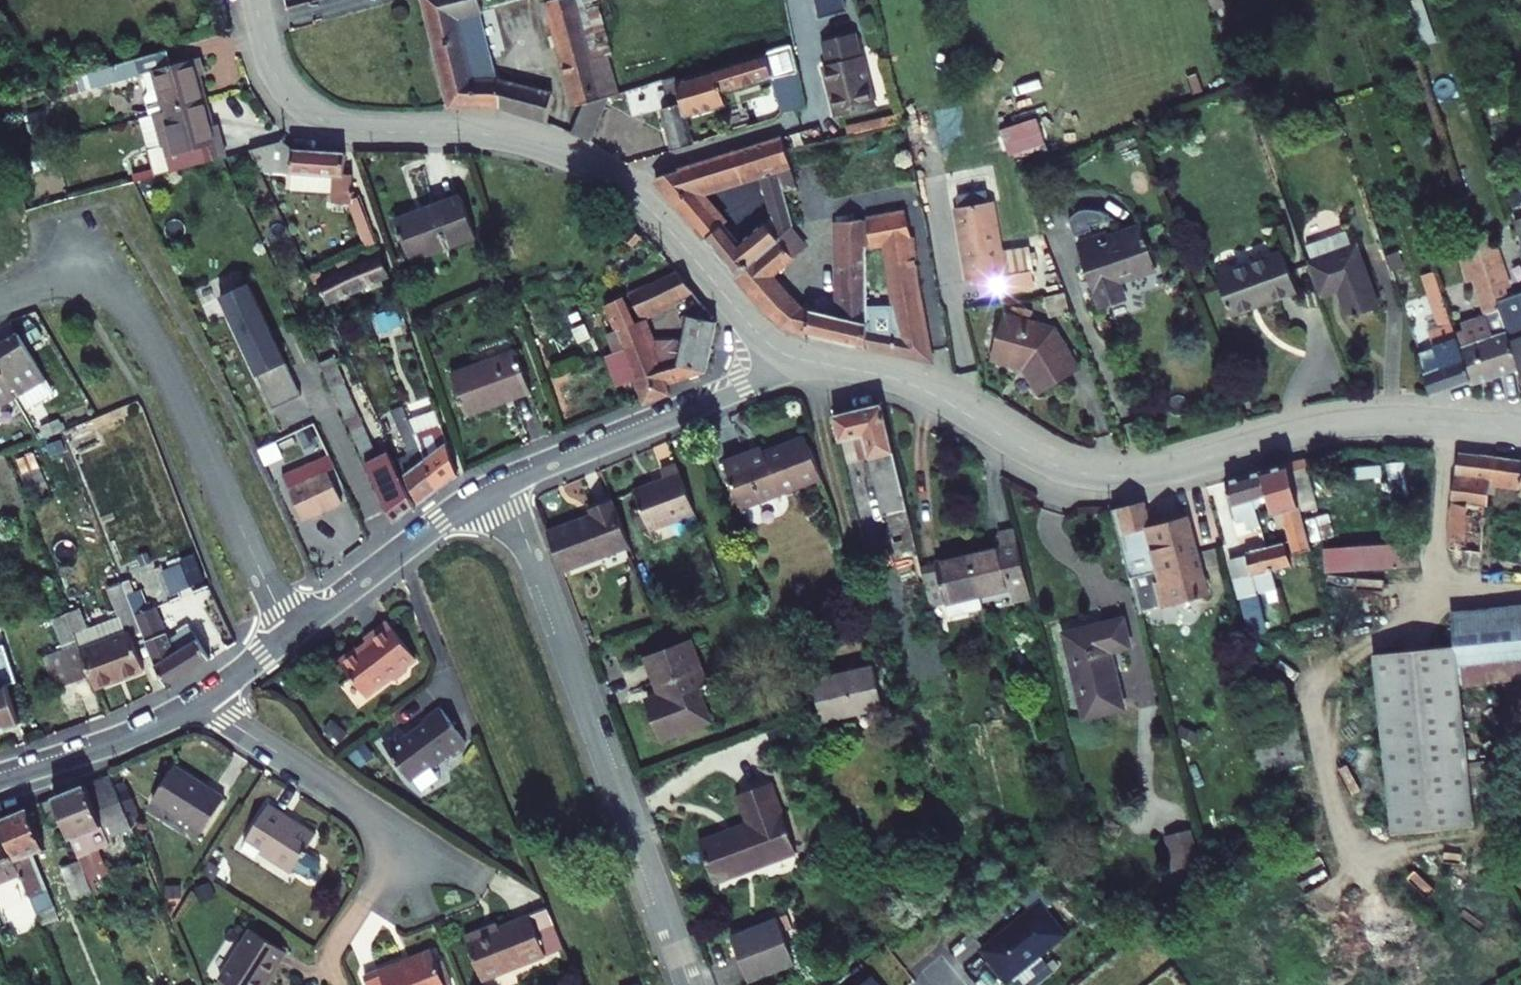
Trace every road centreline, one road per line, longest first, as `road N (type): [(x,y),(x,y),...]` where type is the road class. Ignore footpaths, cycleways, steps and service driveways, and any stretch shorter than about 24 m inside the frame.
road 1 (residential): [(789,356),(918,386),(1031,453),(1088,473),(1158,470),(1359,421),(1520,431)]
road 2 (residential): [(254,0),(273,72),(316,116),(353,130),(518,139),(592,166),(632,192),(751,326),(789,356)]
road 3 (residential): [(504,485),(690,984)]
road 4 (residential): [(0,301),(109,264),(291,636)]
road 5 (residential): [(200,703),(473,875)]
road 6 (residential): [(789,356),(749,386),(504,485)]
road 7 (residential): [(504,485),(291,636)]
road 8 (residential): [(200,703),(124,740),(0,781)]

